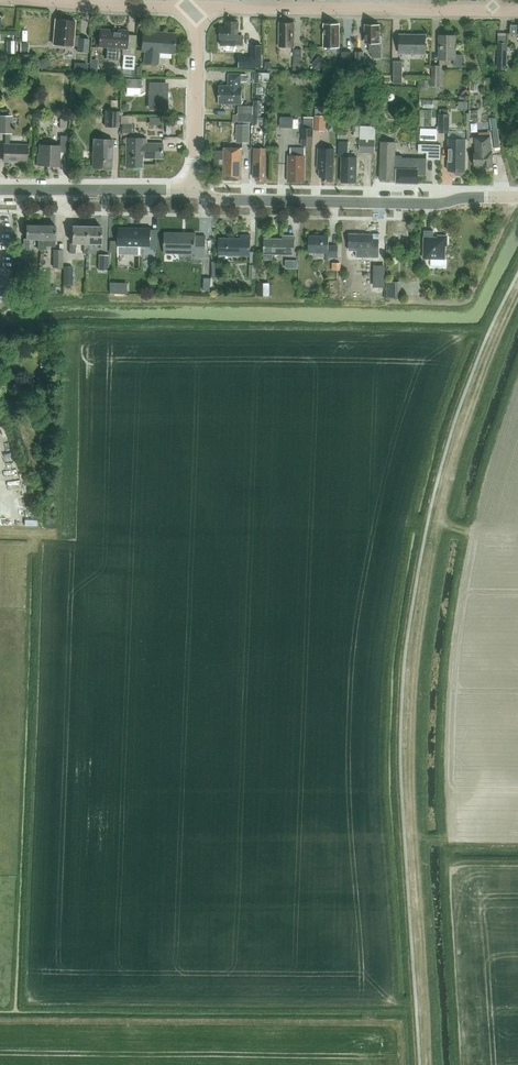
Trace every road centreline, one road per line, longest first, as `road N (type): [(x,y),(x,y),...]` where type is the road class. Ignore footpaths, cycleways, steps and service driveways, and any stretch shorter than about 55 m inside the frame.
road 1 (tertiary): [(196,191),(224,202),(517,197)]
road 2 (residential): [(494,12),(193,7)]
road 3 (tertiary): [(0,190),(196,191)]
road 4 (residential): [(196,191),(193,7)]
road 5 (residential): [(193,7),(50,0)]

